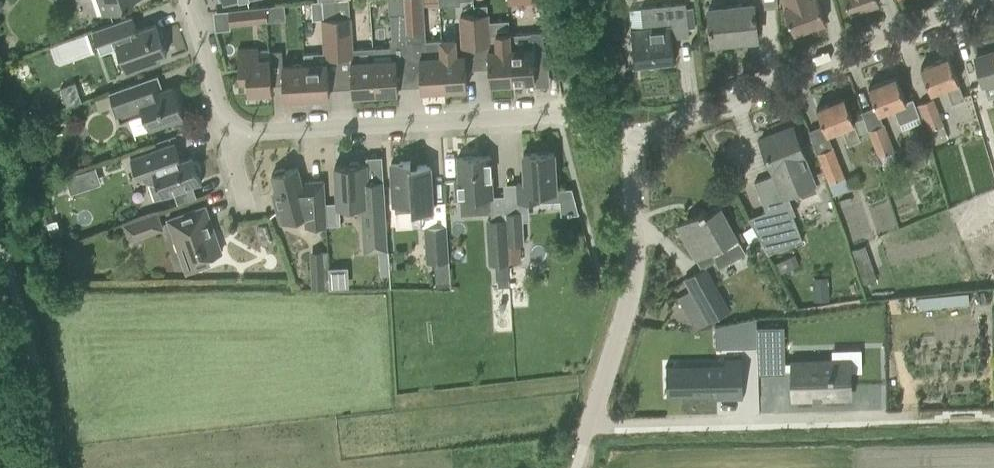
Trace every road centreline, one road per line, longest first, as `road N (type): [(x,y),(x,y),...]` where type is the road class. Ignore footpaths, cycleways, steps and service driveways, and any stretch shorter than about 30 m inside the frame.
road 1 (residential): [(226,136),(584,116),(634,137)]
road 2 (track): [(590,421),(616,428),(993,416)]
road 3 (residential): [(634,137),(993,2)]
road 4 (residential): [(226,136),(180,0)]
road 5 (residential): [(635,266),(634,137)]

